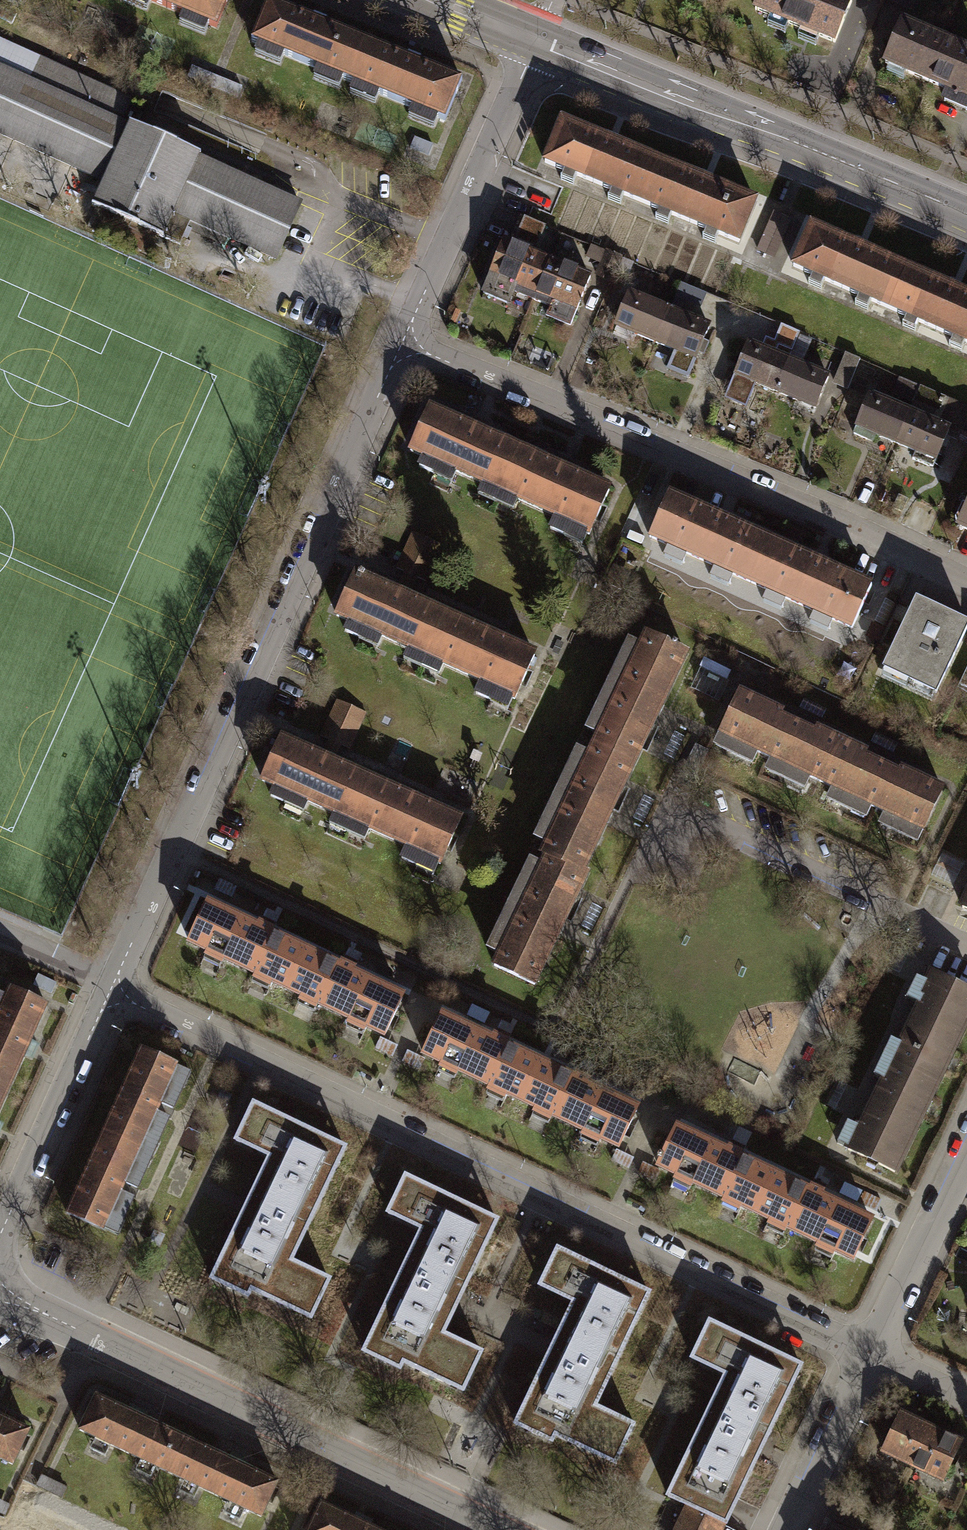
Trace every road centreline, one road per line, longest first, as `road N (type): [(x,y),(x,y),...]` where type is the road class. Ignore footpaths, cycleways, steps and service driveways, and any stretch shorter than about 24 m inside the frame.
road 1 (residential): [(109,992),(869,1351)]
road 2 (residential): [(109,992),(402,343)]
road 3 (residential): [(402,343),(797,500),(966,582)]
road 4 (residential): [(0,1283),(38,1312),(503,1529)]
road 5 (primary): [(534,39),(966,216)]
road 6 (residential): [(402,343),(534,39)]
road 7 (residential): [(675,801),(966,946)]
road 8 (residential): [(0,1245),(109,992)]
road 9 (track): [(109,1529),(24,1499),(99,1340)]
road 10 (residential): [(869,1351),(966,1154)]
road 11 (residential): [(784,1529),(869,1351)]

